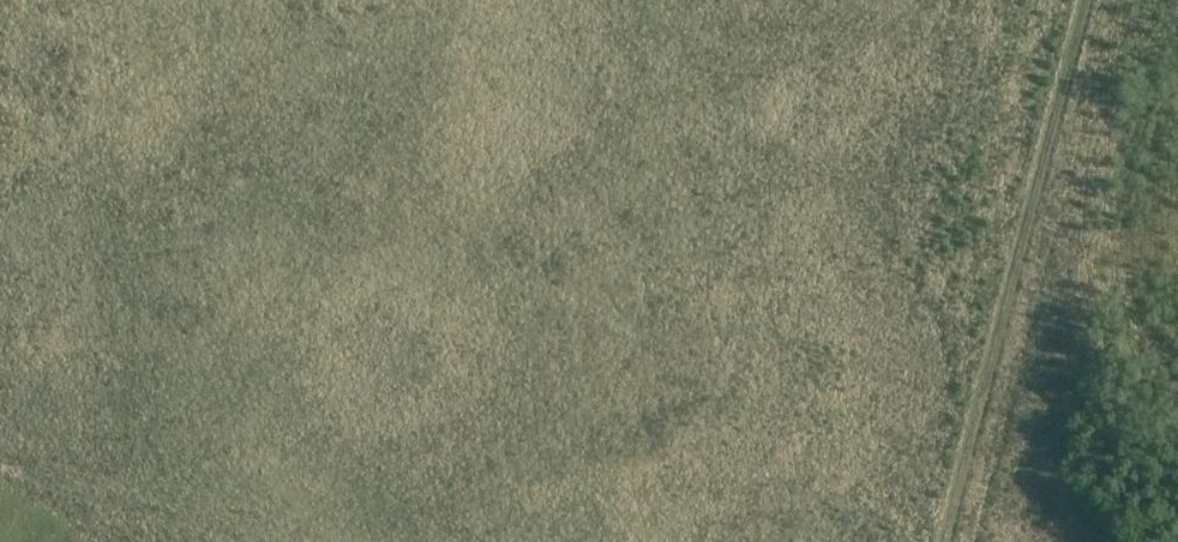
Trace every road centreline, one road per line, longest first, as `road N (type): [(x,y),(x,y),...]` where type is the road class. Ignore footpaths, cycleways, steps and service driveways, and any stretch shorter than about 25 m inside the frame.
road 1 (track): [(946,541),(1086,0)]

